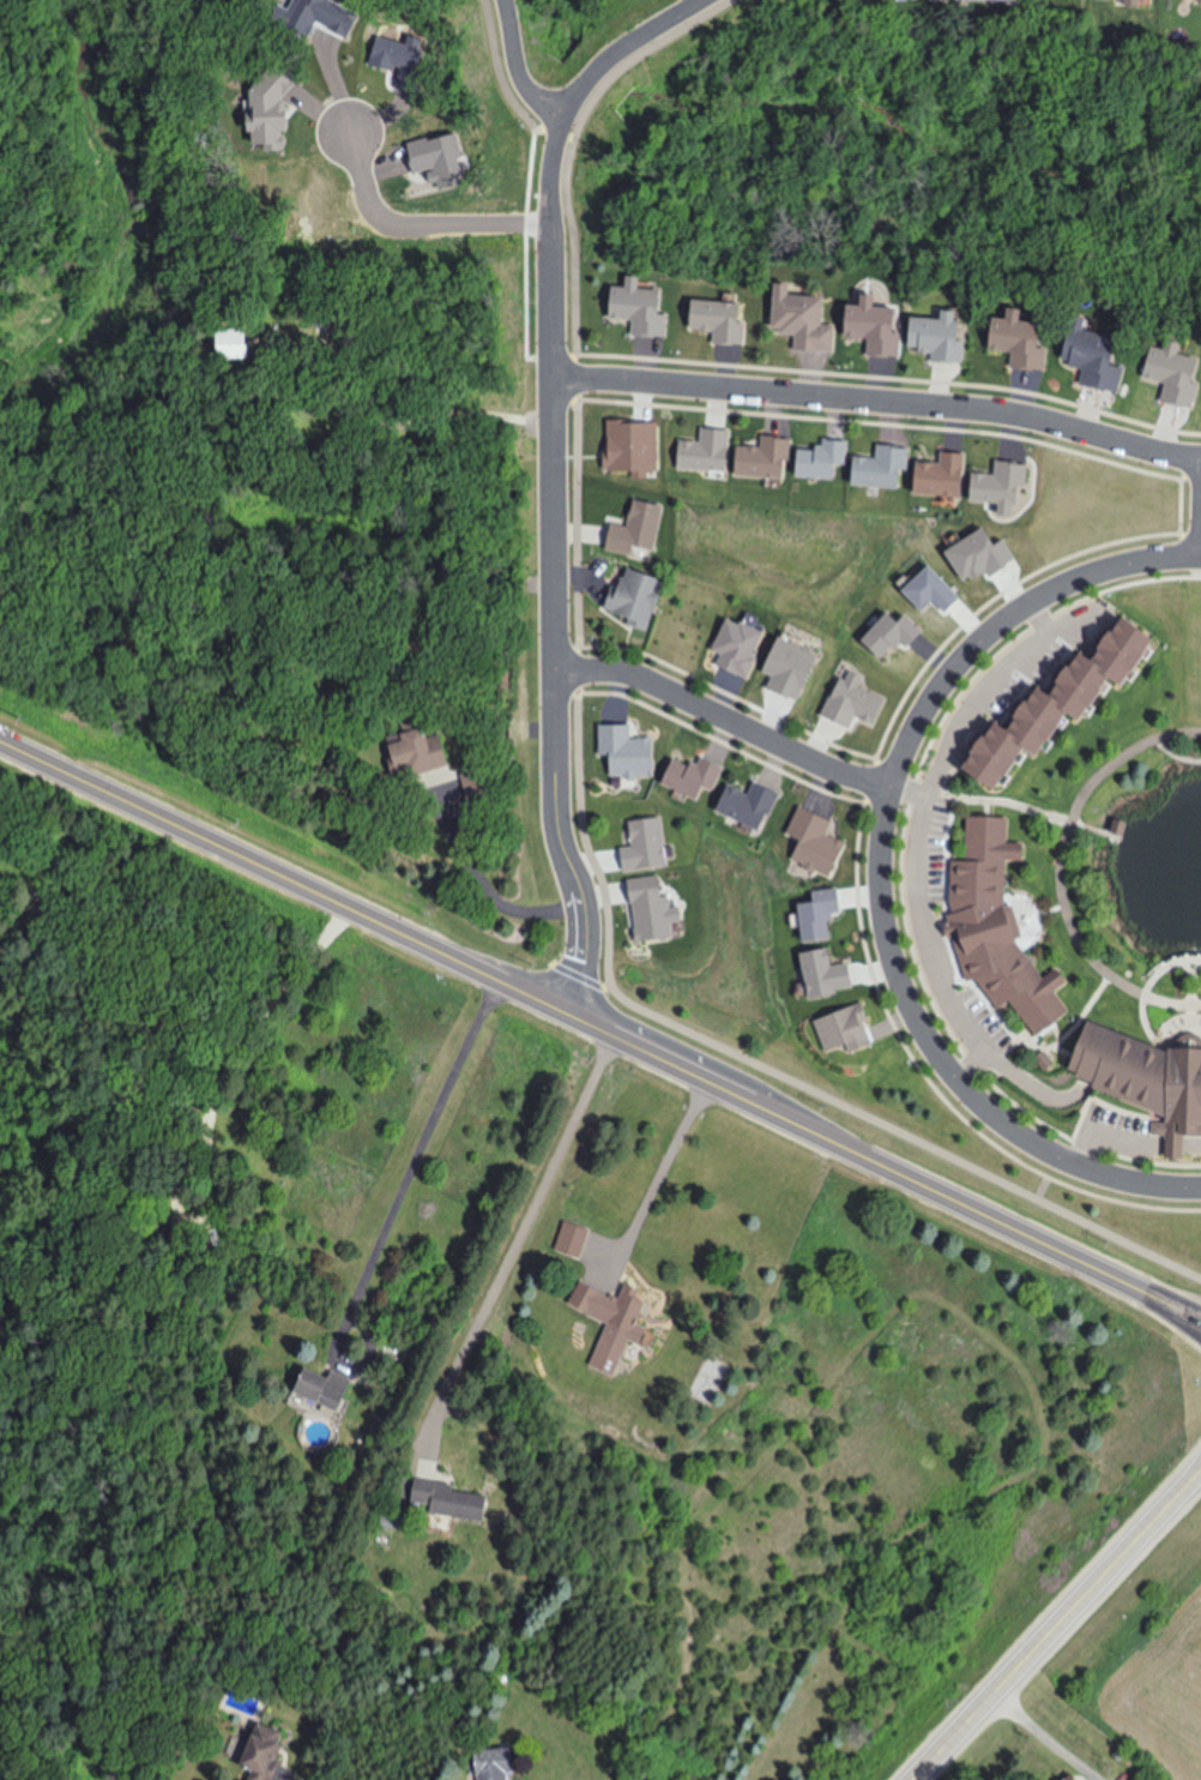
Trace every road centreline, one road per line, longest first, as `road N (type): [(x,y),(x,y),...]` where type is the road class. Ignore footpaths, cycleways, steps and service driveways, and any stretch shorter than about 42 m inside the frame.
road 1 (residential): [(703,0),(595,76),(561,119),(553,175),(547,367),(556,808),(589,928),(561,1010)]
road 2 (residential): [(1200,1188),(1142,1185),(1048,1157),(1004,1132),(962,1092),(923,1038),(901,985),(881,867),(883,826),(907,745),(959,657),(997,621),(1057,585),(1158,555),(1200,553)]
road 3 (residential): [(547,367),(917,399),(1200,464)]
road 4 (secondary): [(0,743),(561,1010)]
road 5 (primary): [(917,1779),(1200,1475)]
road 6 (secondary): [(837,1138),(1169,1301)]
road 7 (residential): [(555,669),(627,670),(749,732),(892,788)]
road 8 (secondary): [(837,1138),(561,1010)]
road 9 (residential): [(549,218),(399,218),(381,211),(345,118)]
road 10 (residential): [(561,119),(520,73),(506,0)]

